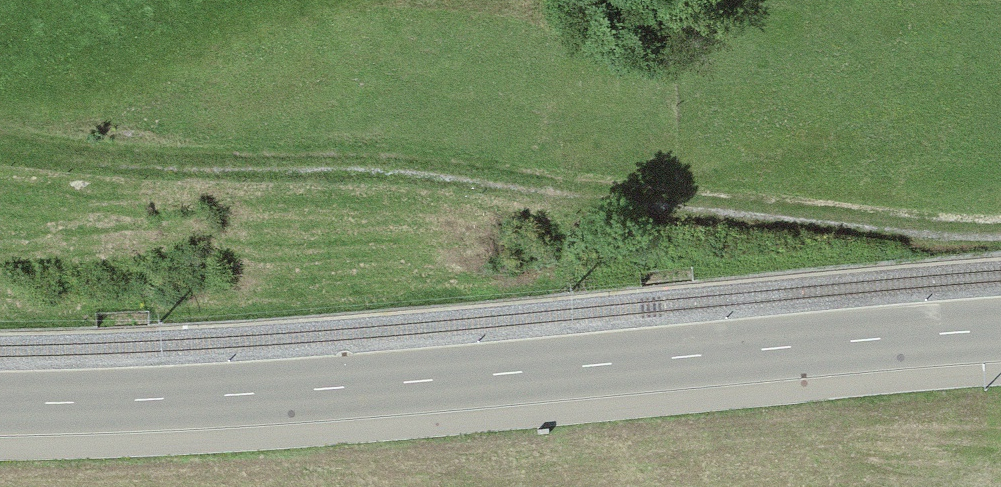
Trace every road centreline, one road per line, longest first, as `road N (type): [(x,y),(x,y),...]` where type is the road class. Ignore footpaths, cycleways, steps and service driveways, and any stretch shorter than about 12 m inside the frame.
road 1 (secondary): [(1000,331),(122,403),(0,404)]
road 2 (track): [(1000,233),(658,209),(409,174),(210,173)]

